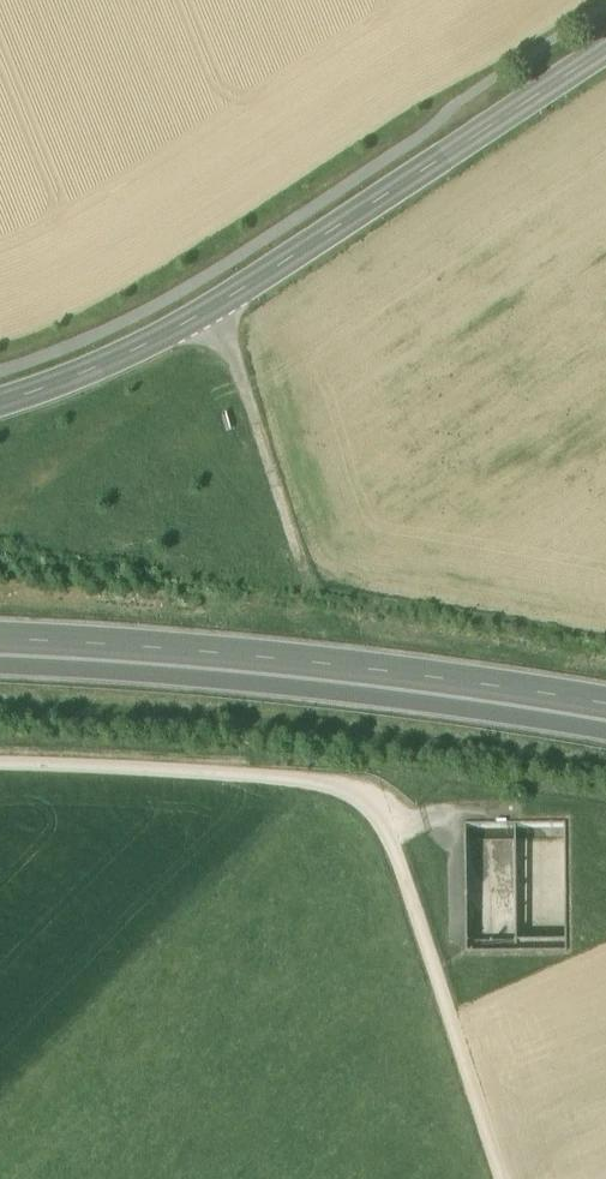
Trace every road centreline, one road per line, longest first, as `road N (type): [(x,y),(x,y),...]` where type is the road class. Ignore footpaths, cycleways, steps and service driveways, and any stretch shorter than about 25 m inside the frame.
road 1 (track): [(0,767),(314,784),(363,798),(396,862),(464,1041),(505,1178)]
road 2 (tertiary): [(605,52),(204,313),(108,365),(0,404)]
road 3 (trunk): [(0,641),(403,677),(605,710)]
road 4 (track): [(204,313),(236,365),(311,596)]

